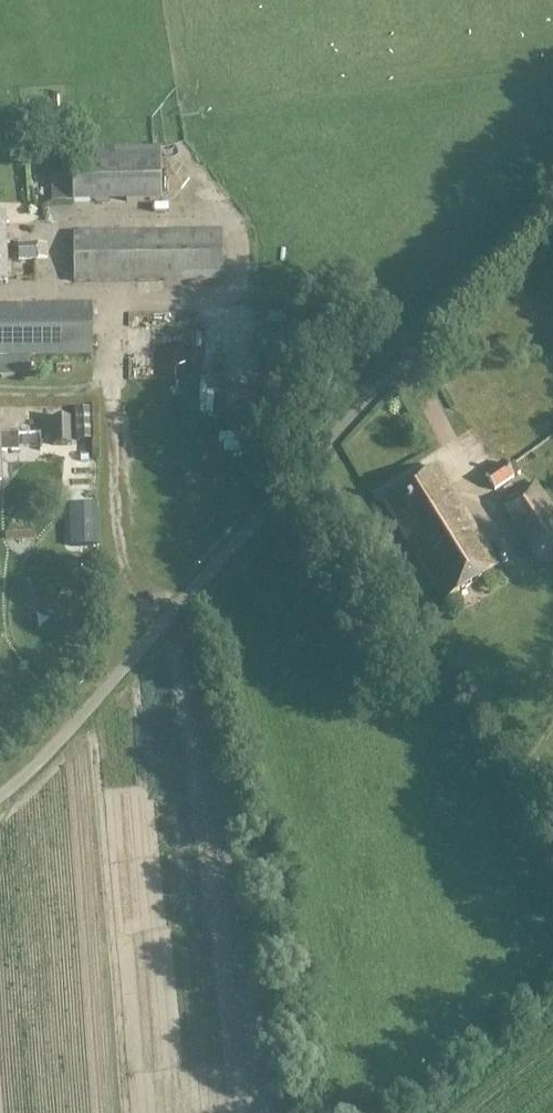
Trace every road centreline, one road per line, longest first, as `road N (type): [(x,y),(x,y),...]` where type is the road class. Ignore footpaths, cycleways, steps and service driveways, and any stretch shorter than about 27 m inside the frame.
road 1 (unclassified): [(0,796),(552,207)]

